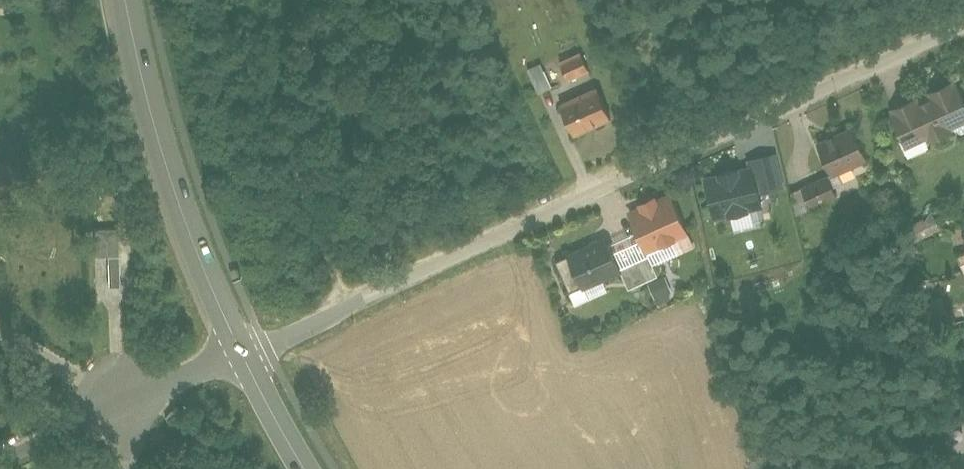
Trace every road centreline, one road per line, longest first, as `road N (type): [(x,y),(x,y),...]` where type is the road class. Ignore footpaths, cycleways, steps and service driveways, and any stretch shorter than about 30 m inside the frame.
road 1 (unclassified): [(246,355),(963,17)]
road 2 (tertiary): [(124,0),(155,133),(246,355)]
road 3 (unclassified): [(246,355),(0,467)]
road 4 (tertiary): [(246,355),(309,468)]

